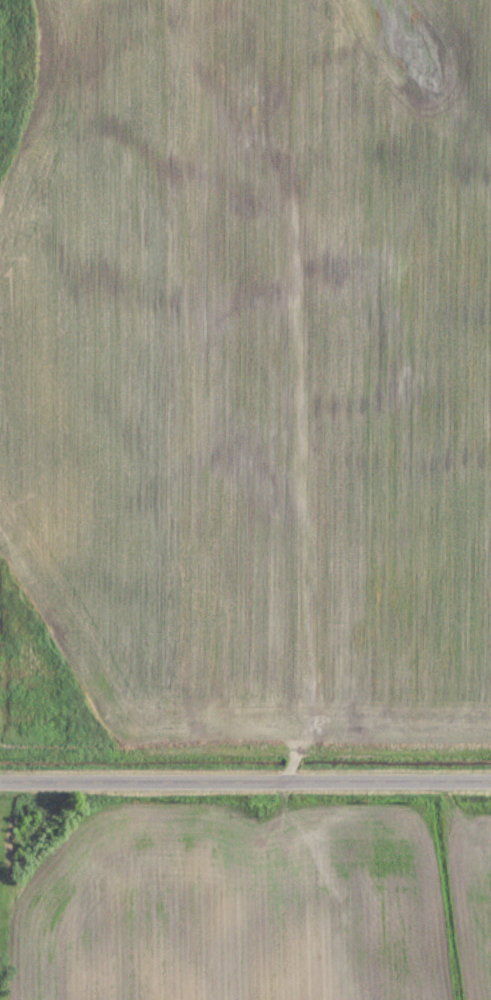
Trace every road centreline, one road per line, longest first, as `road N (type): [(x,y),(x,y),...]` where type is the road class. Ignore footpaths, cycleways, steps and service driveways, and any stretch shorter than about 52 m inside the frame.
road 1 (residential): [(490,777),(0,777)]

